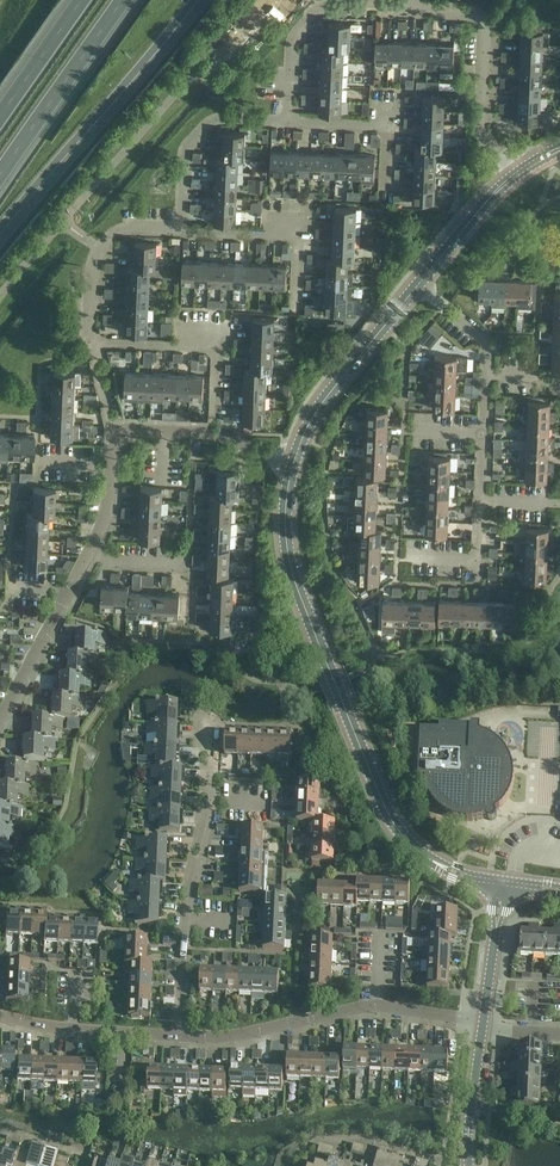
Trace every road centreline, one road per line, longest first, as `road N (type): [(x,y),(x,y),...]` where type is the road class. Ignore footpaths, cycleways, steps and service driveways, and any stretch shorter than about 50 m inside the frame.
road 1 (tertiary): [(504,884),(411,849),(389,816),(291,572),(284,541),(294,463)]
road 2 (residential): [(208,722),(180,1036)]
road 3 (residential): [(483,1023),(377,1005),(245,1037),(180,1036)]
road 4 (trunk): [(0,232),(194,0)]
road 5 (residential): [(517,173),(483,132),(483,19),(412,9)]
road 6 (residential): [(412,9),(317,11),(293,39),(288,122)]
road 7 (tertiary): [(294,463),(320,410),(418,289)]
road 8 (trunk): [(0,176),(121,0)]
road 9 (residential): [(288,122),(217,120),(186,147),(182,233)]
road 10 (residential): [(115,430),(216,436),(294,463)]
road 11 (residential): [(182,233),(124,230),(100,251),(90,343)]
road 12 (residential): [(180,1036),(73,1031),(0,1016)]
road 13 (residential): [(0,720),(86,561)]
road 14 (tertiary): [(418,289),(517,173)]
road 15 (tertiary): [(469,1165),(483,1023)]
road 16 (tertiary): [(483,1023),(504,884)]
road 17 (trunk): [(80,0),(0,115)]
road 18 (residential): [(86,561),(108,508),(115,430)]
road 19 (residential): [(410,557),(480,560),(482,501)]
road 20 (residential): [(90,343),(218,349)]
road 21 (residential): [(487,377),(488,347),(418,289)]

